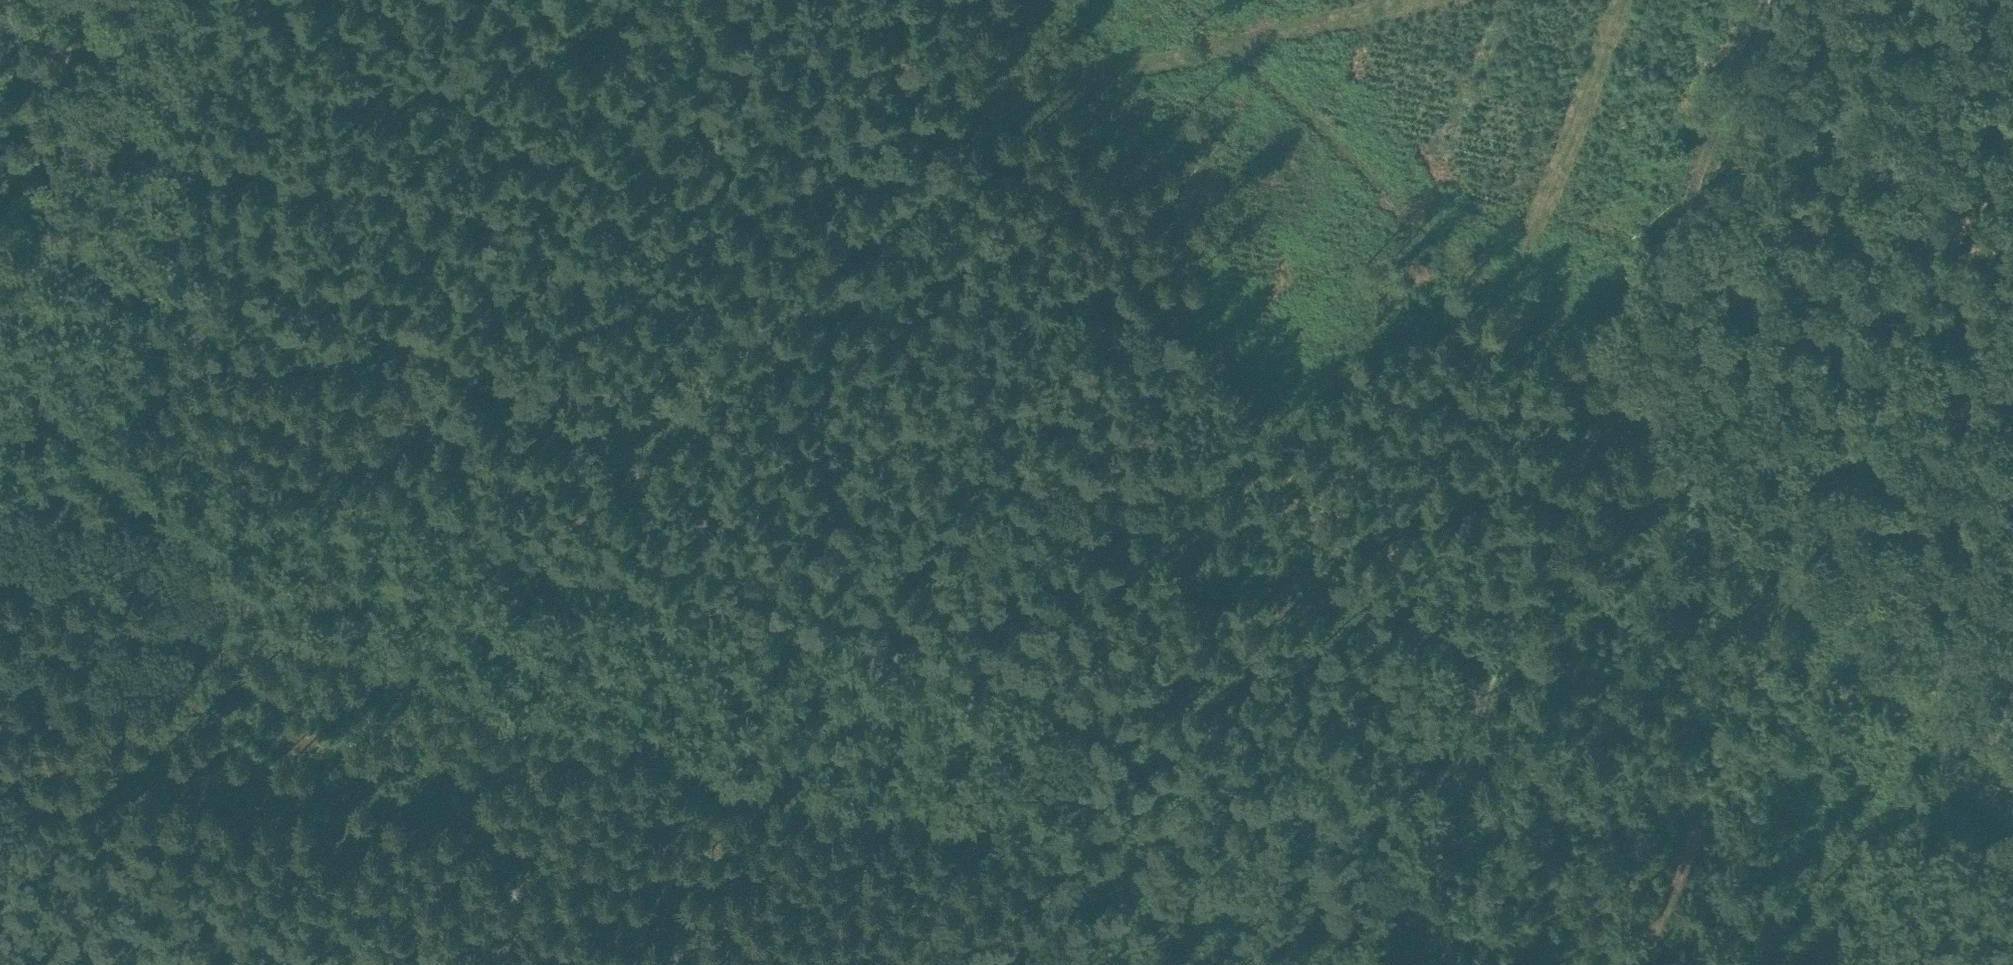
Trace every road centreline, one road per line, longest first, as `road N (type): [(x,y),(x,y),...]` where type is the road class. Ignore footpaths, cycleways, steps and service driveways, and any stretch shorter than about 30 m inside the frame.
road 1 (track): [(2012,779),(1217,0)]
road 2 (track): [(1756,0),(1382,964)]
road 3 (track): [(118,0),(0,302)]

